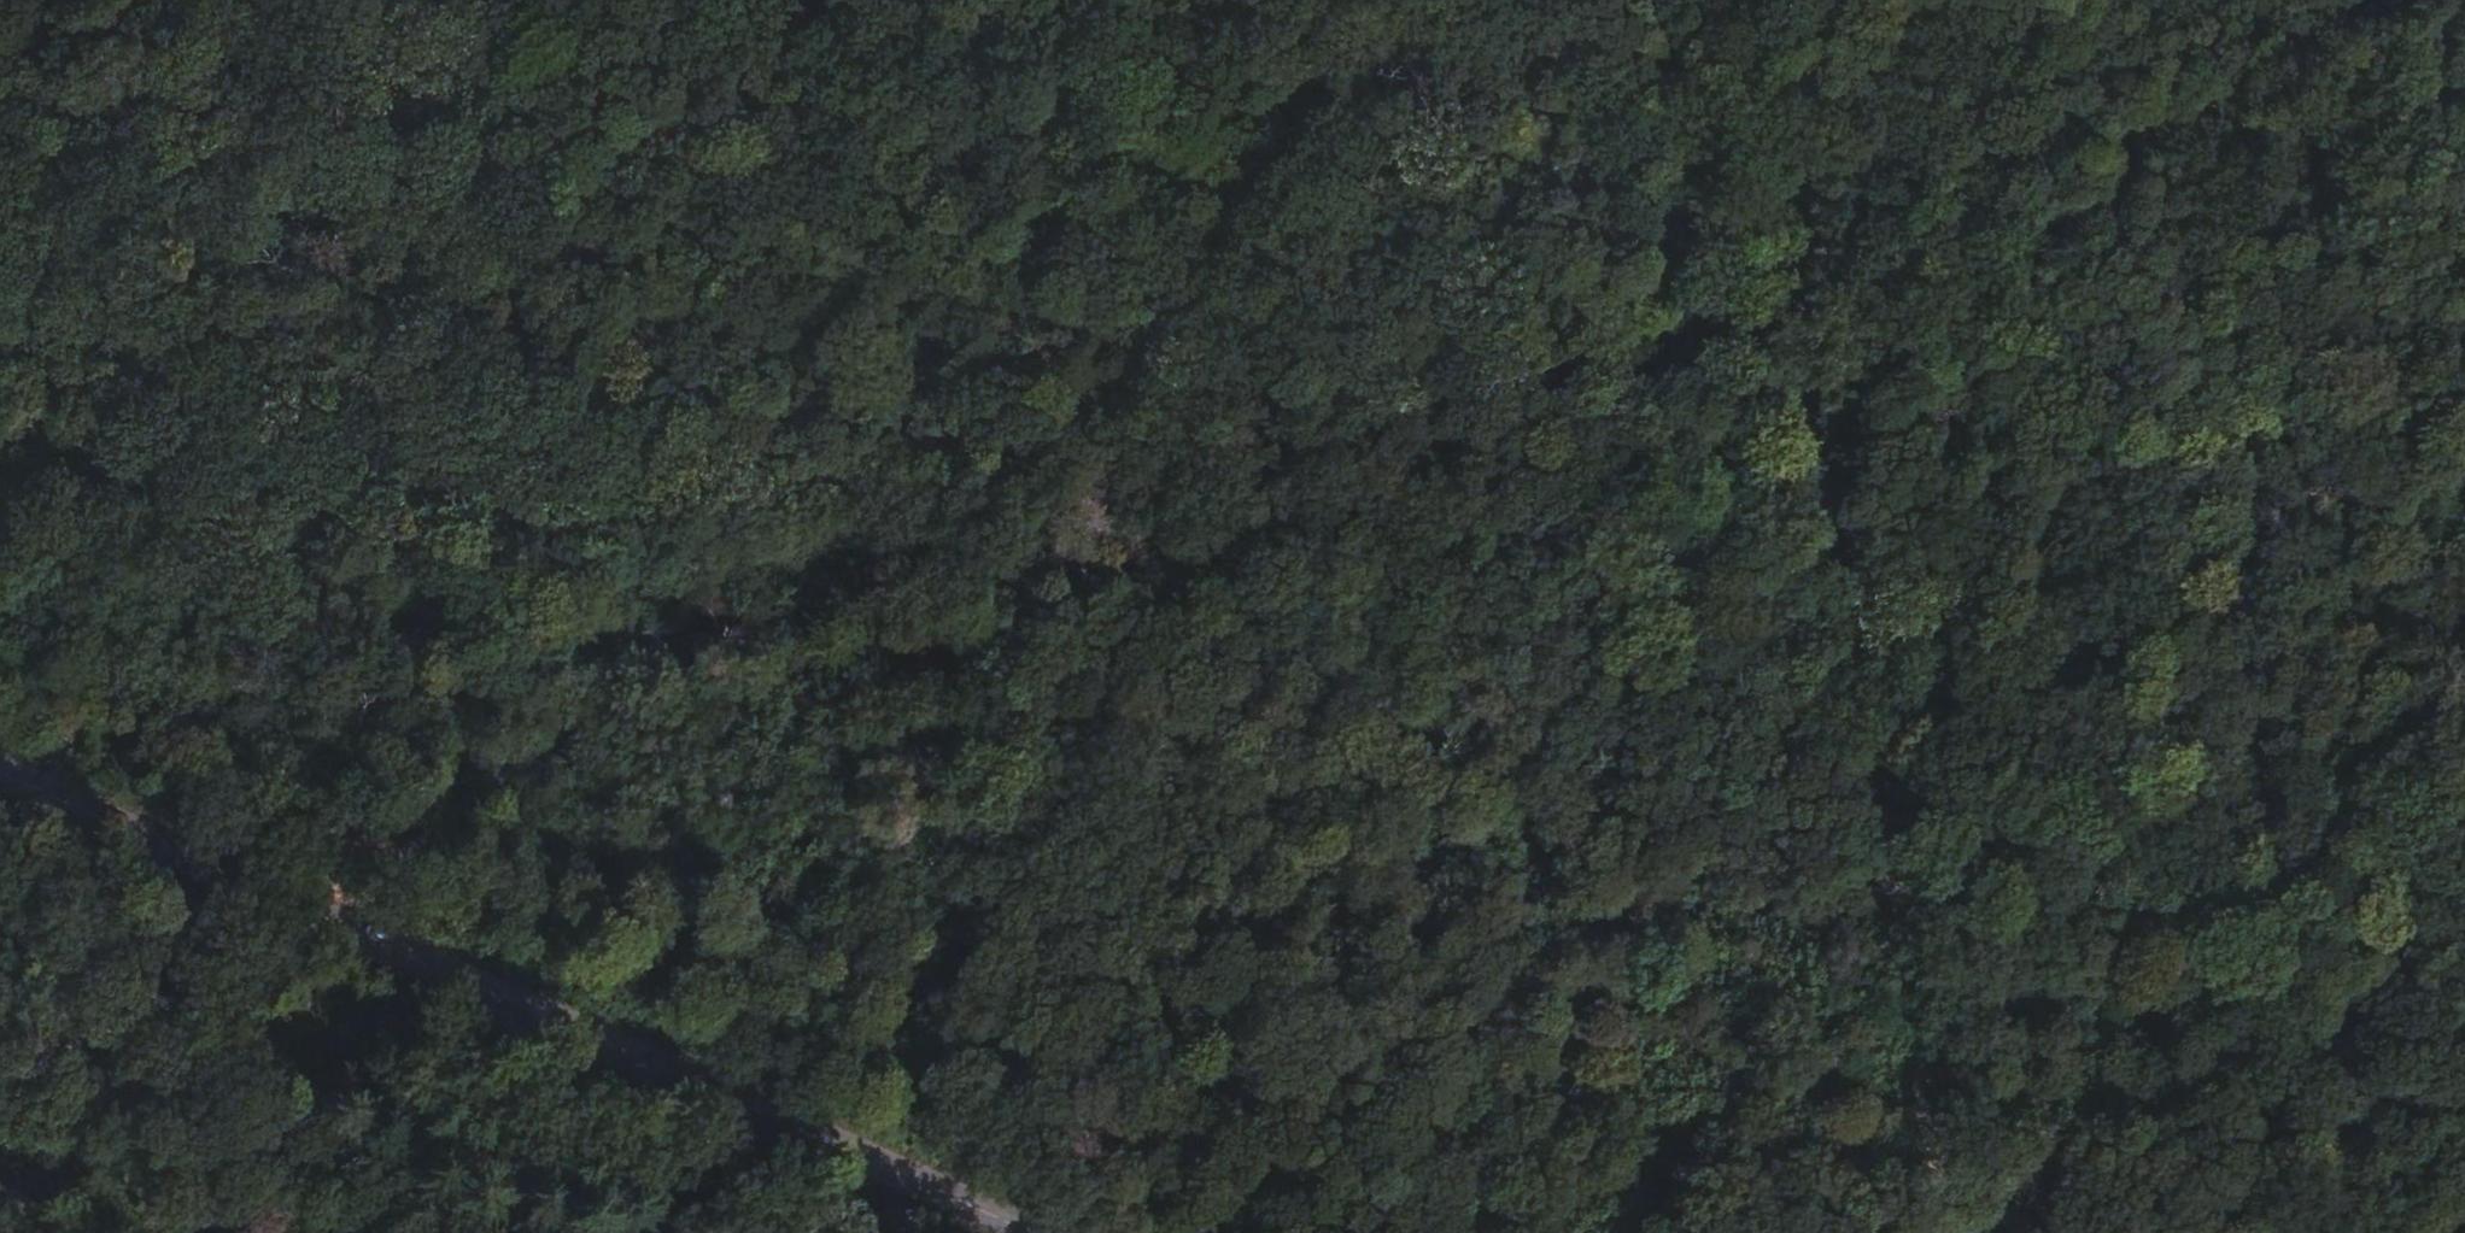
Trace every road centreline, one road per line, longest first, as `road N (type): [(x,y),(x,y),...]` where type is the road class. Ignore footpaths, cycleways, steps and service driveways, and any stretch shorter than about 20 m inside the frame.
road 1 (tertiary): [(1027,1232),(0,774)]
road 2 (track): [(1823,488),(1941,1232)]
road 3 (track): [(1742,0),(1823,488)]

